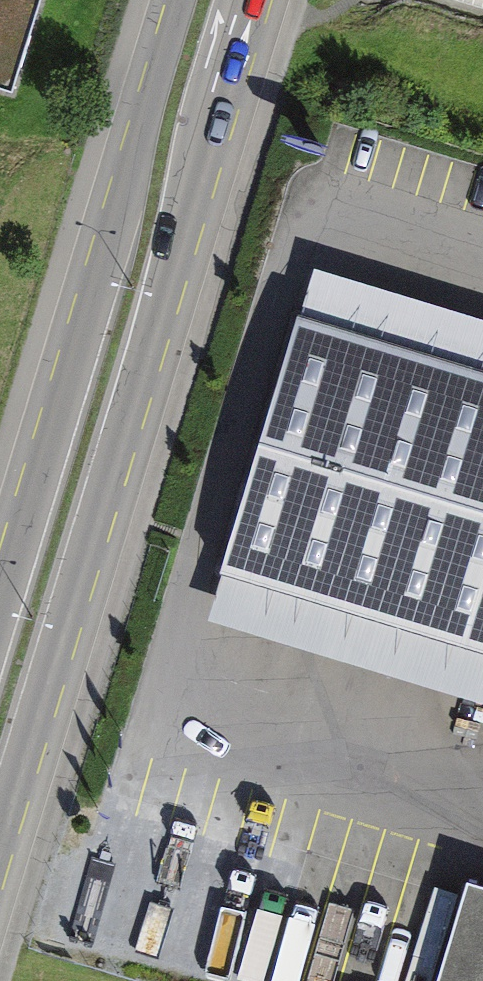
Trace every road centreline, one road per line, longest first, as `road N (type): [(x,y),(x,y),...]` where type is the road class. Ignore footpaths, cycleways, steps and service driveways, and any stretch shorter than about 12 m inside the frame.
road 1 (secondary): [(0,839),(209,145),(241,0)]
road 2 (secondary): [(178,0),(0,587)]

